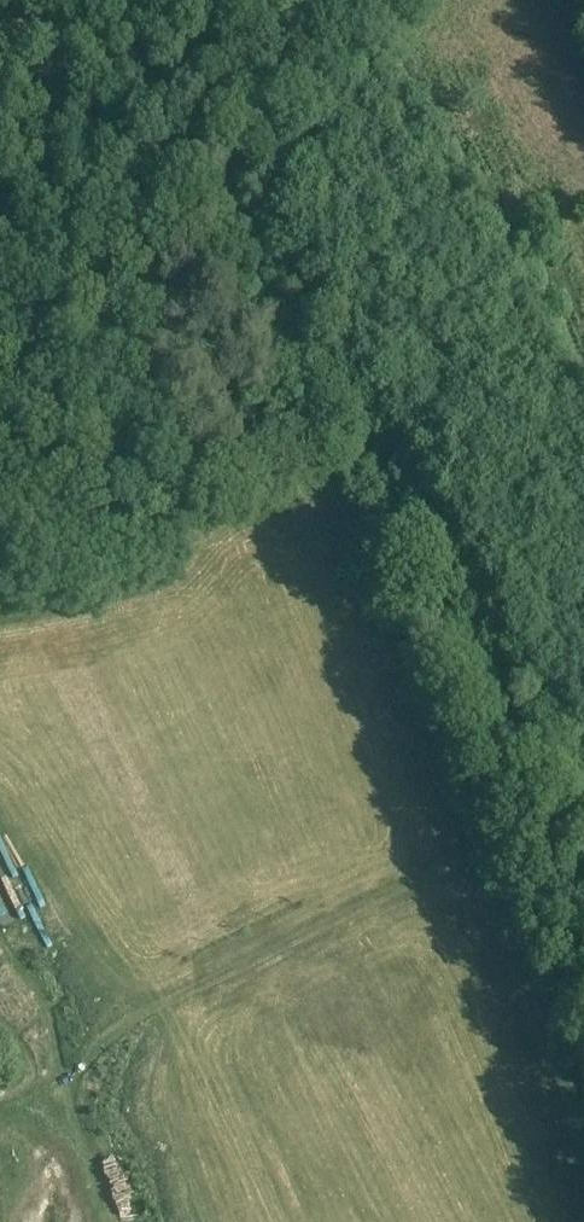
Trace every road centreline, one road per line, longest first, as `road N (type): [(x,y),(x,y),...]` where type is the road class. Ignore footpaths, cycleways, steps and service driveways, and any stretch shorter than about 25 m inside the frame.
road 1 (track): [(583,1064),(522,926),(507,866),(392,609),(198,226),(127,197),(0,113)]
road 2 (track): [(51,1059),(408,886),(460,883),(518,909)]
road 3 (track): [(198,226),(246,133),(344,0)]

